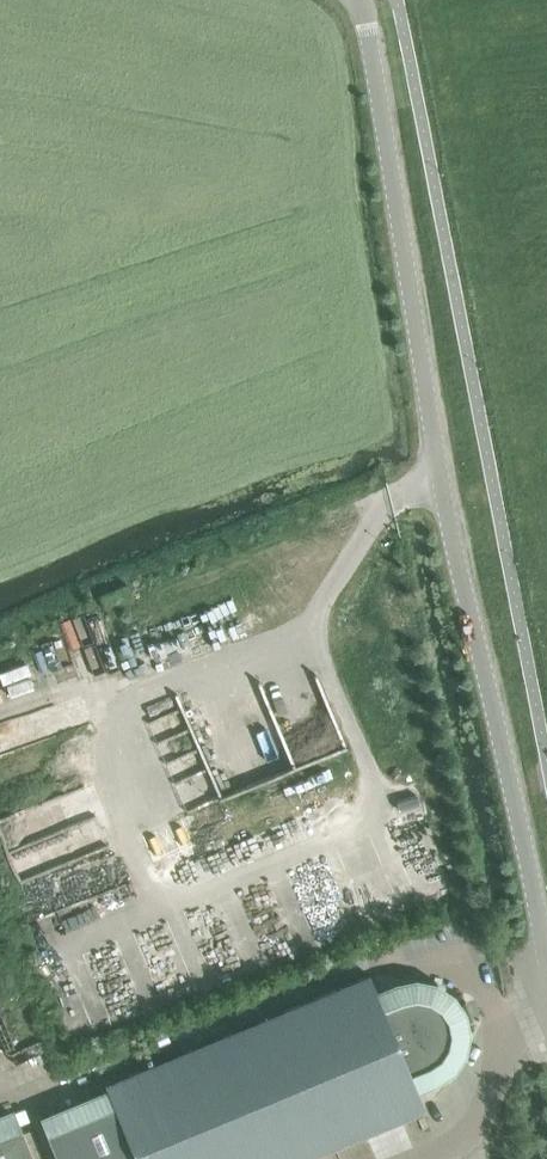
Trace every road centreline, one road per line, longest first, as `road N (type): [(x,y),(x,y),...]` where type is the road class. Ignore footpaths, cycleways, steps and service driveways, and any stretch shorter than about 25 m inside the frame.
road 1 (unclassified): [(546,978),(461,571),(359,0)]

